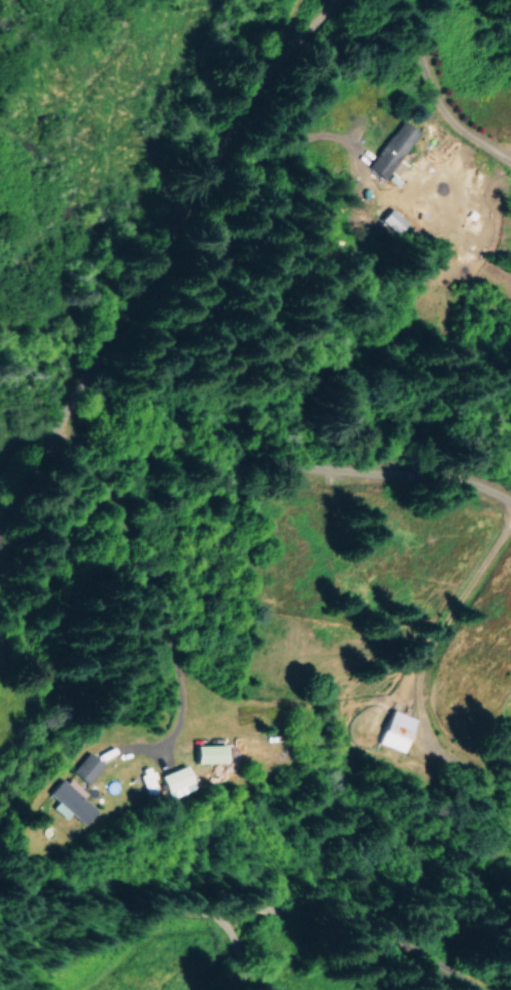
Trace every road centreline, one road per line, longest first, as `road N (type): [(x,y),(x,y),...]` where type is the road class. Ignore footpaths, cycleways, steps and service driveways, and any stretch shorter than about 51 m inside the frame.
road 1 (residential): [(0,521),(60,422),(103,166),(228,10)]
road 2 (residential): [(0,989),(121,923),(216,901),(364,907),(497,989)]
road 3 (residential): [(60,422),(268,547)]
road 4 (residential): [(0,209),(23,100),(14,0)]

